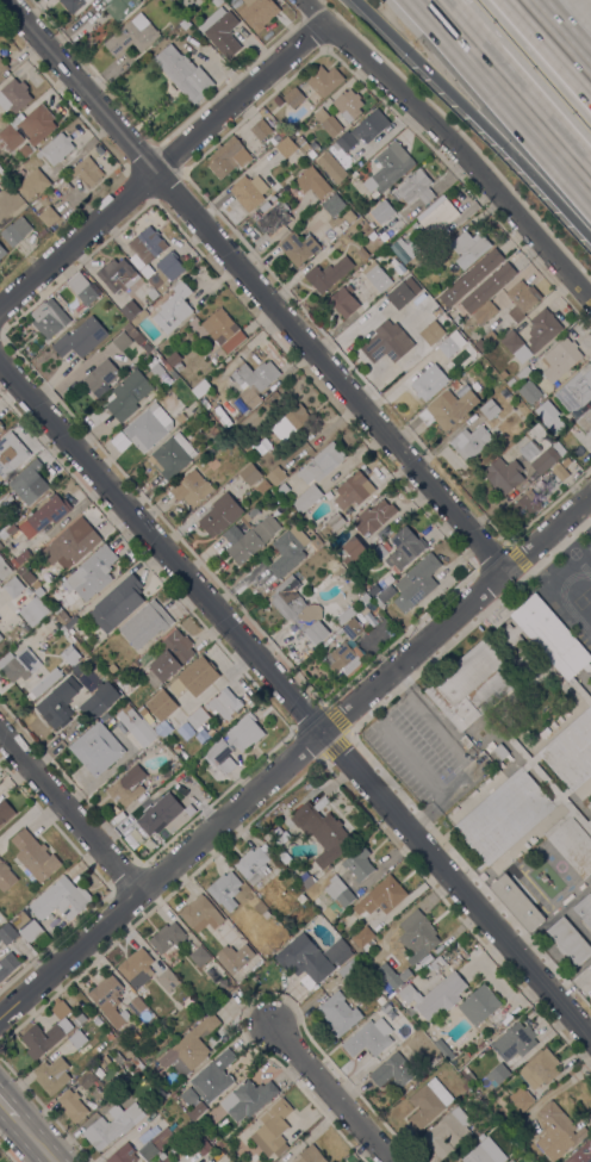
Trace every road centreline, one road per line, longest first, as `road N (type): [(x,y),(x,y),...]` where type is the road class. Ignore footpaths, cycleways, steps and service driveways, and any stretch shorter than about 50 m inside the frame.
road 1 (residential): [(590,1043),(0,367)]
road 2 (residential): [(590,495),(0,1019)]
road 3 (residential): [(502,574),(2,0)]
road 4 (residential): [(325,24),(0,310)]
road 5 (residential): [(590,312),(302,0)]
road 6 (motorway): [(356,0),(590,226)]
road 7 (motorway): [(428,0),(590,186)]
road 8 (residential): [(139,896),(0,736)]
road 9 (residential): [(387,1161),(272,1026)]

